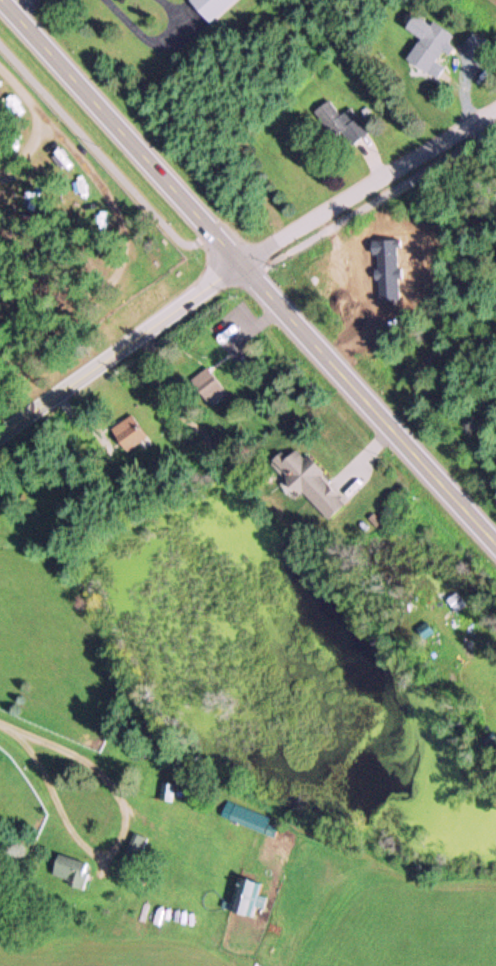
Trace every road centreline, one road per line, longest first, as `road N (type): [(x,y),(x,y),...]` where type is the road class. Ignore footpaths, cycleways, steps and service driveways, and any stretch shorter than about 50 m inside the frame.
road 1 (secondary): [(2,0),(495,542)]
road 2 (residential): [(495,111),(241,263)]
road 3 (tertiary): [(0,432),(241,263)]

